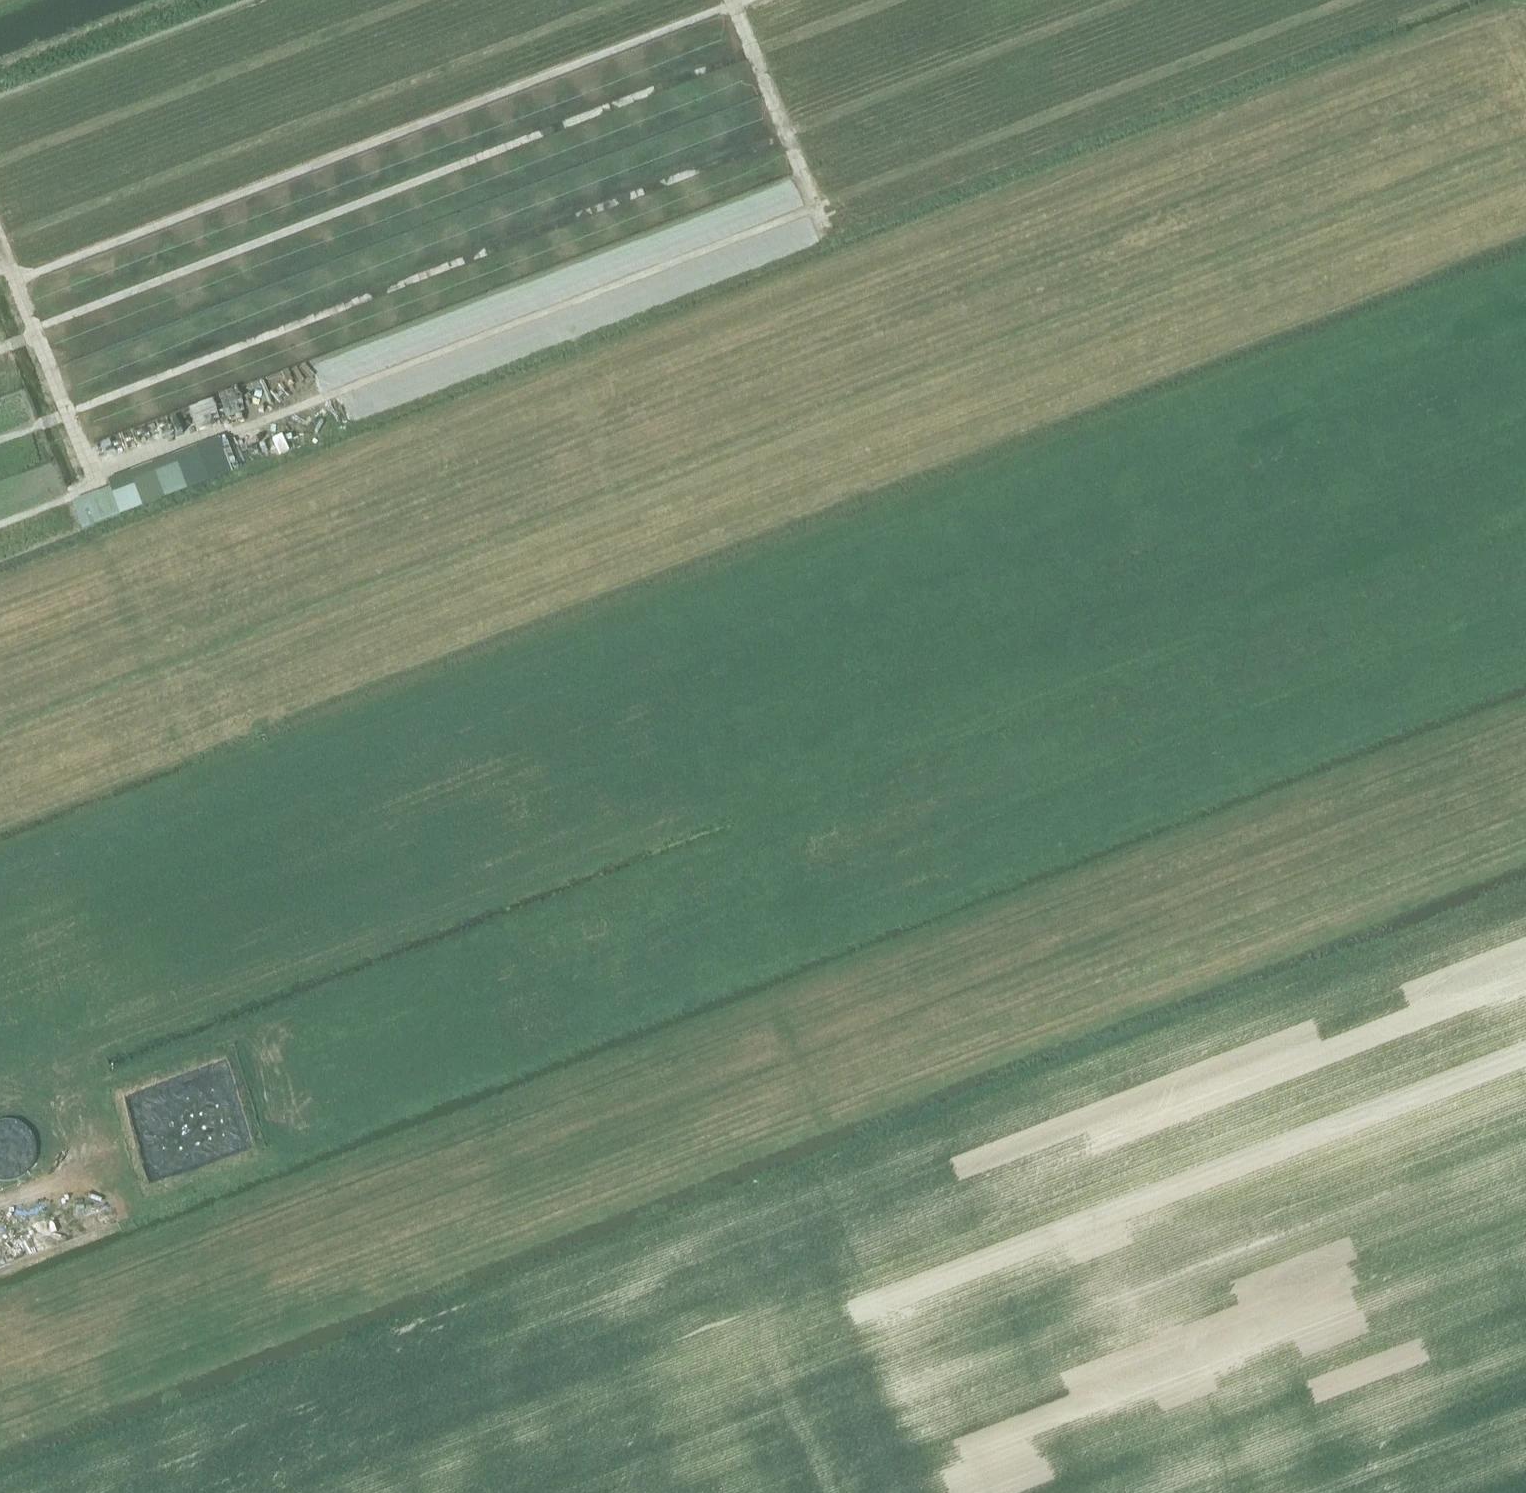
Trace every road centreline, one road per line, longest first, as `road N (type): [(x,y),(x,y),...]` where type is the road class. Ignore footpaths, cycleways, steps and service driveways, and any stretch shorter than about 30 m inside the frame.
road 1 (track): [(16,286),(733,9)]
road 2 (track): [(826,241),(729,0)]
road 3 (track): [(84,463),(0,244)]

